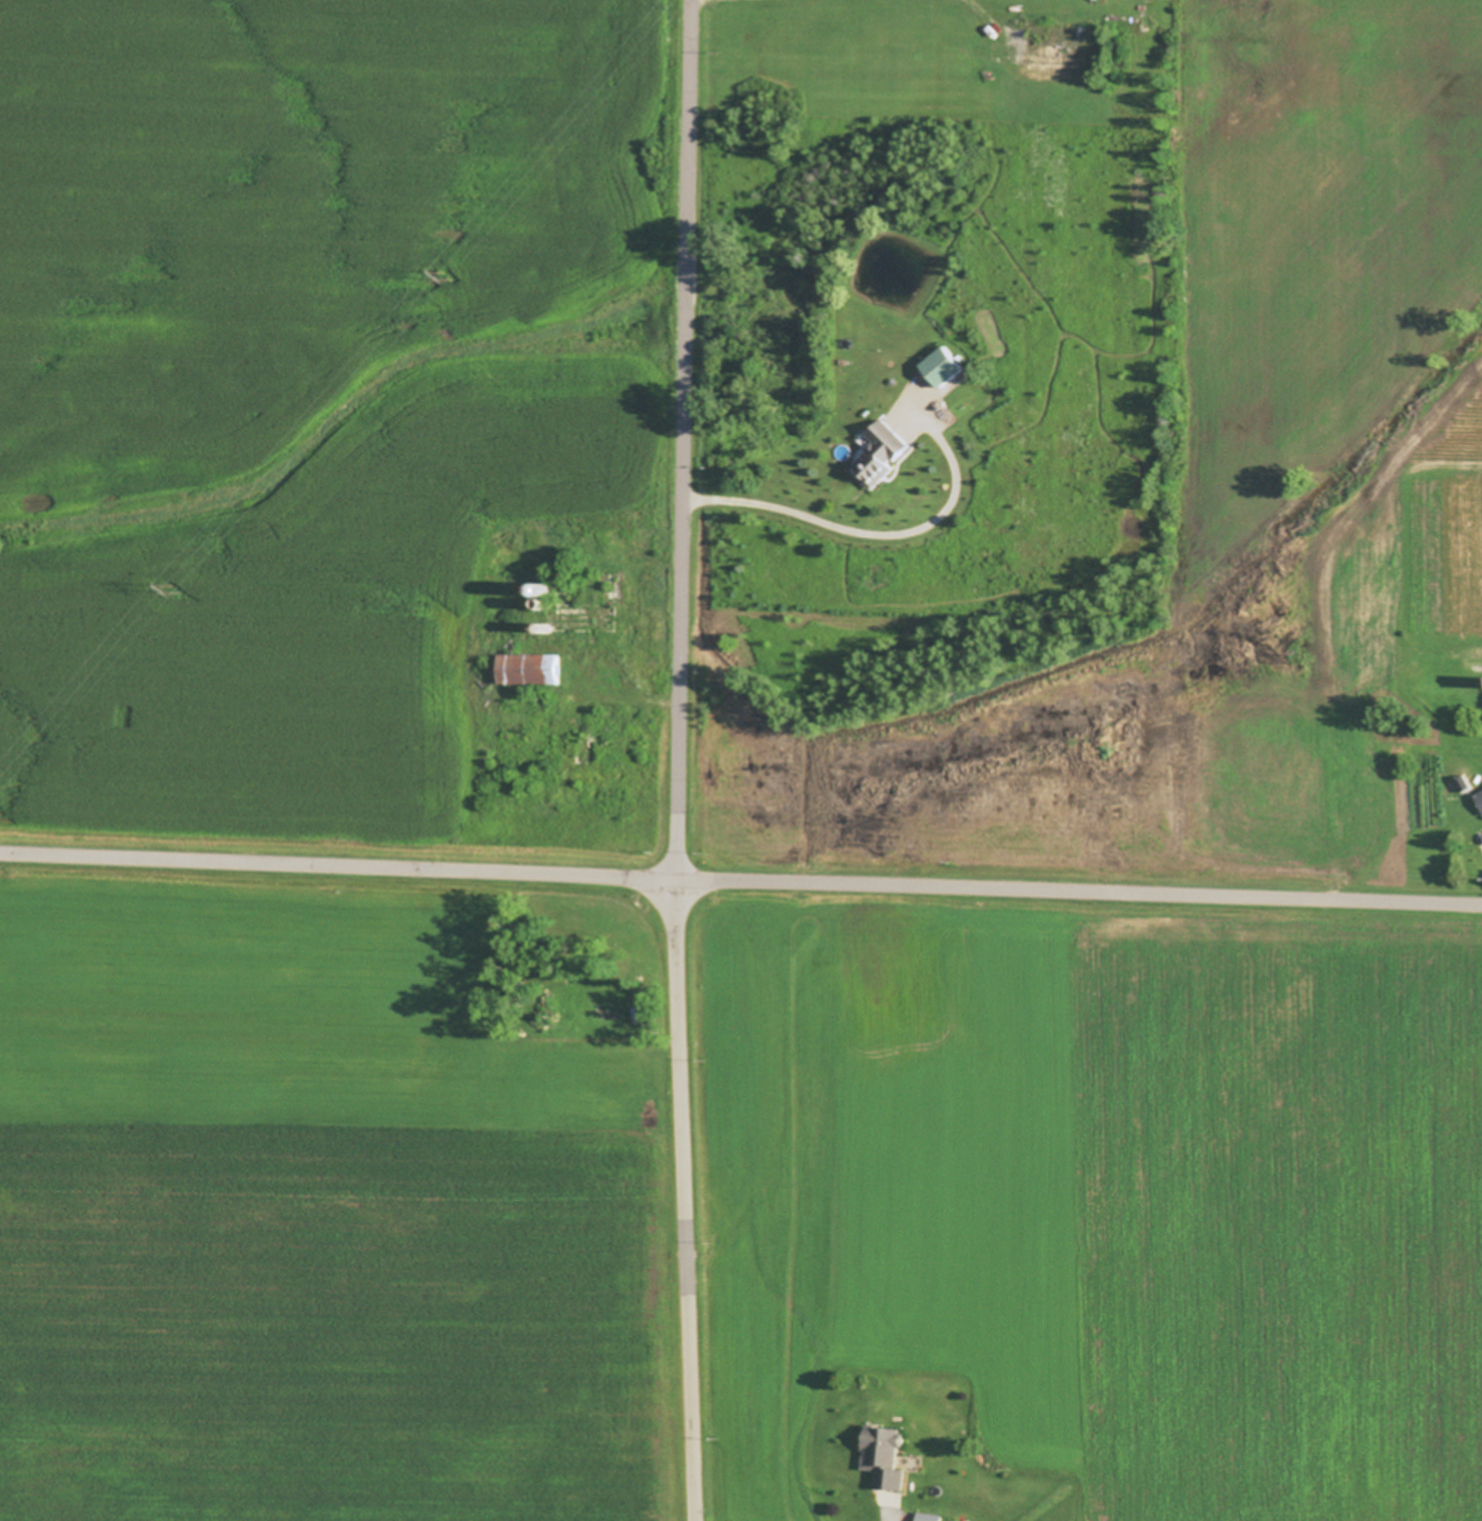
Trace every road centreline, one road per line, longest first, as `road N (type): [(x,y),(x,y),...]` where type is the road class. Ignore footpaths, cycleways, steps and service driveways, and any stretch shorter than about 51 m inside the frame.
road 1 (residential): [(692,1520),(679,880),(697,0)]
road 2 (residential): [(1481,905),(0,856)]

